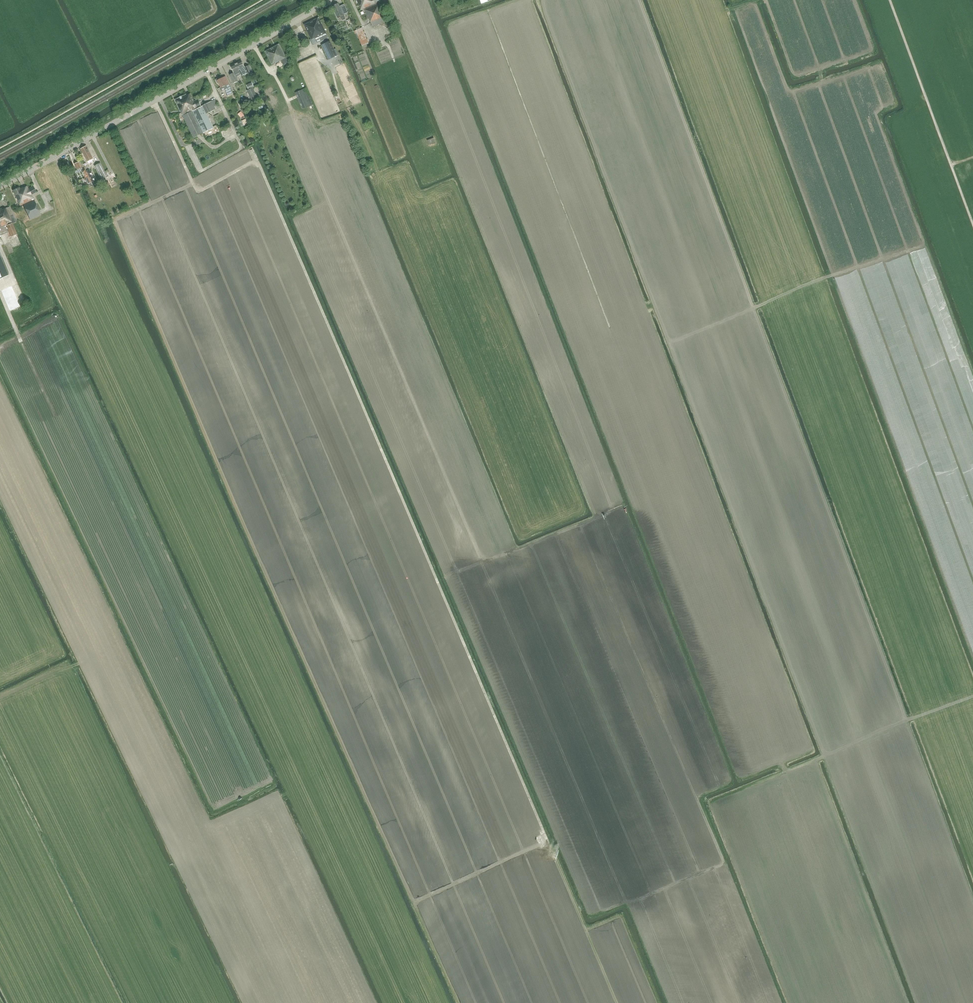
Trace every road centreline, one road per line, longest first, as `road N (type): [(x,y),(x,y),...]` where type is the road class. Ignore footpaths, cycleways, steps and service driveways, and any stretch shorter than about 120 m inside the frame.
road 1 (track): [(551,847),(260,165),(196,189),(155,100)]
road 2 (tertiary): [(0,187),(331,0)]

